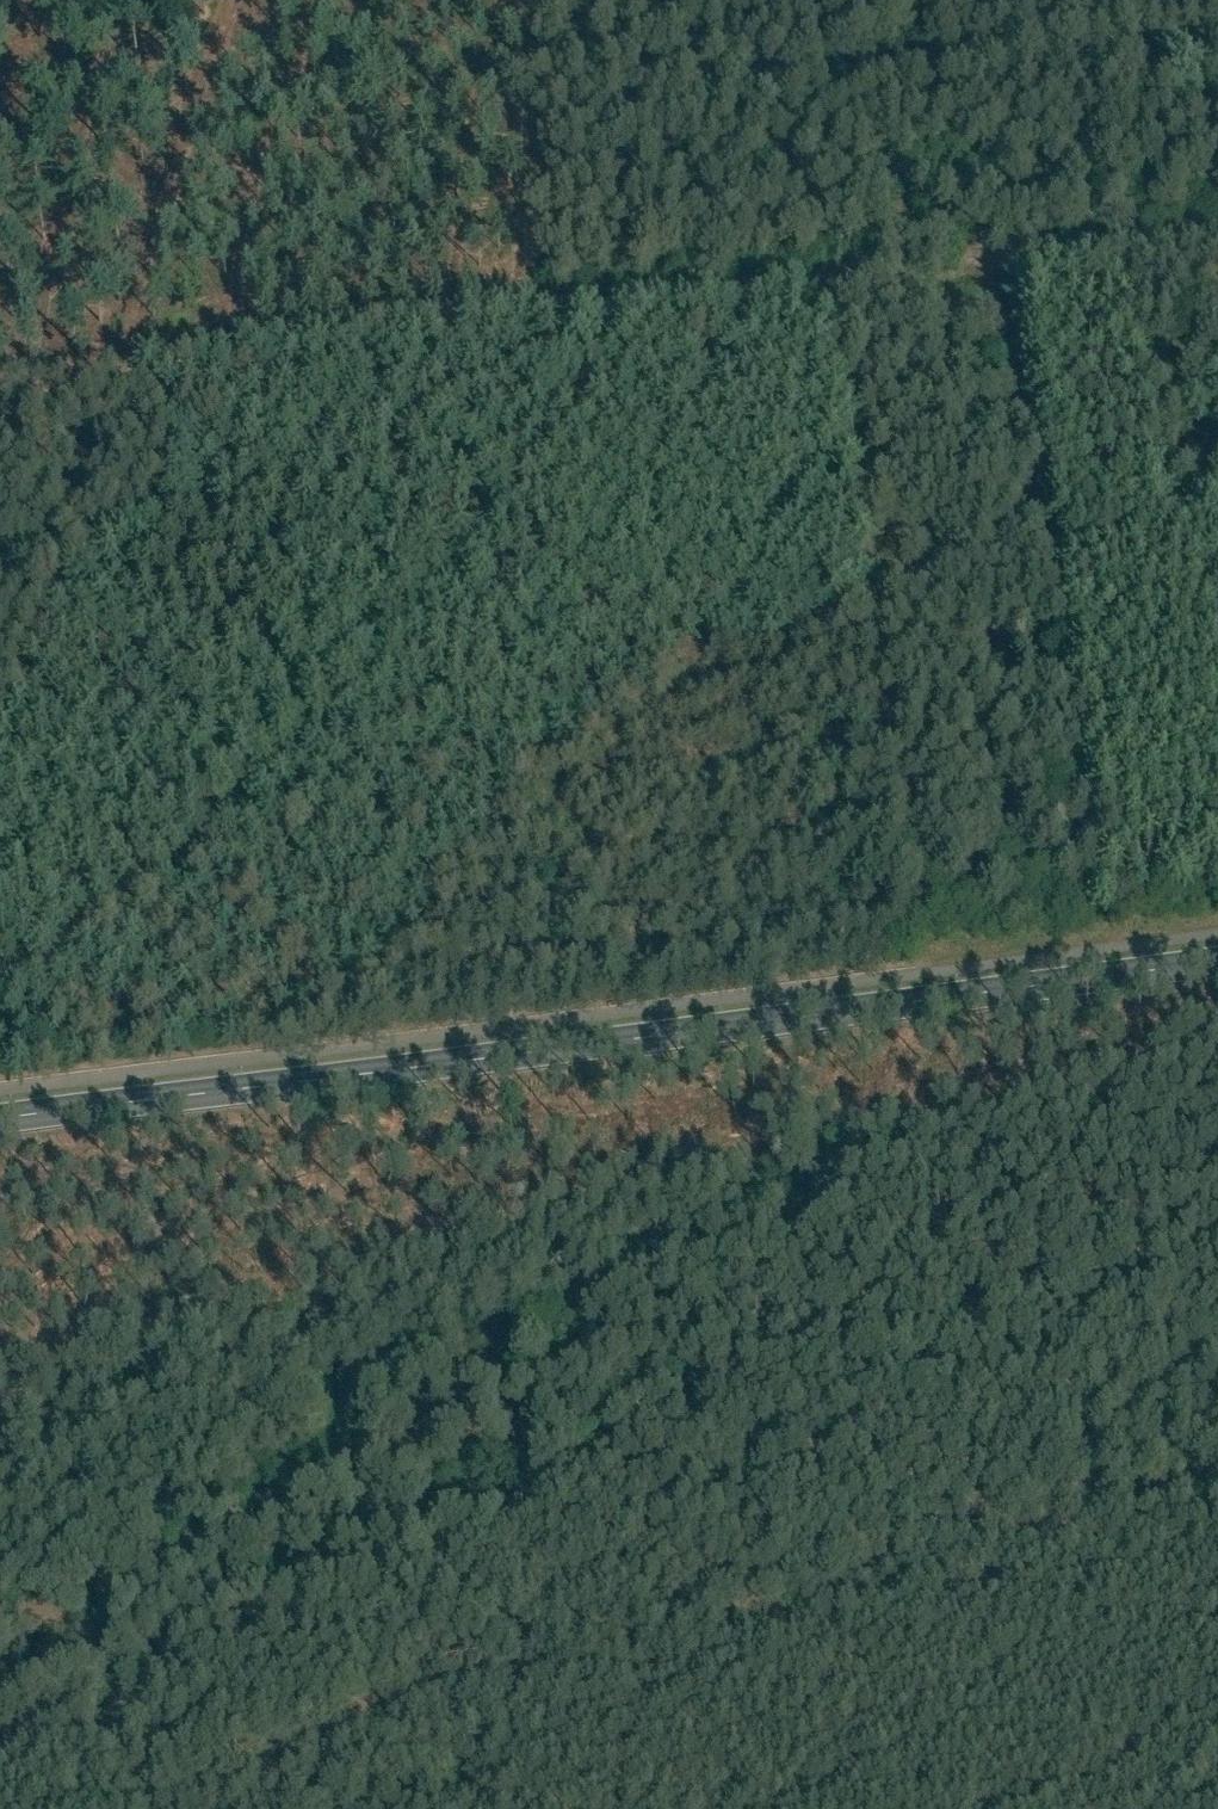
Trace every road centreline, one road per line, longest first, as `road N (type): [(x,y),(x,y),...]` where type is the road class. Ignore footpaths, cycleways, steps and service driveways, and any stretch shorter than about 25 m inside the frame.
road 1 (track): [(0,411),(102,395),(173,371),(1065,271),(1217,239)]
road 2 (tertiary): [(1217,958),(0,1119)]

